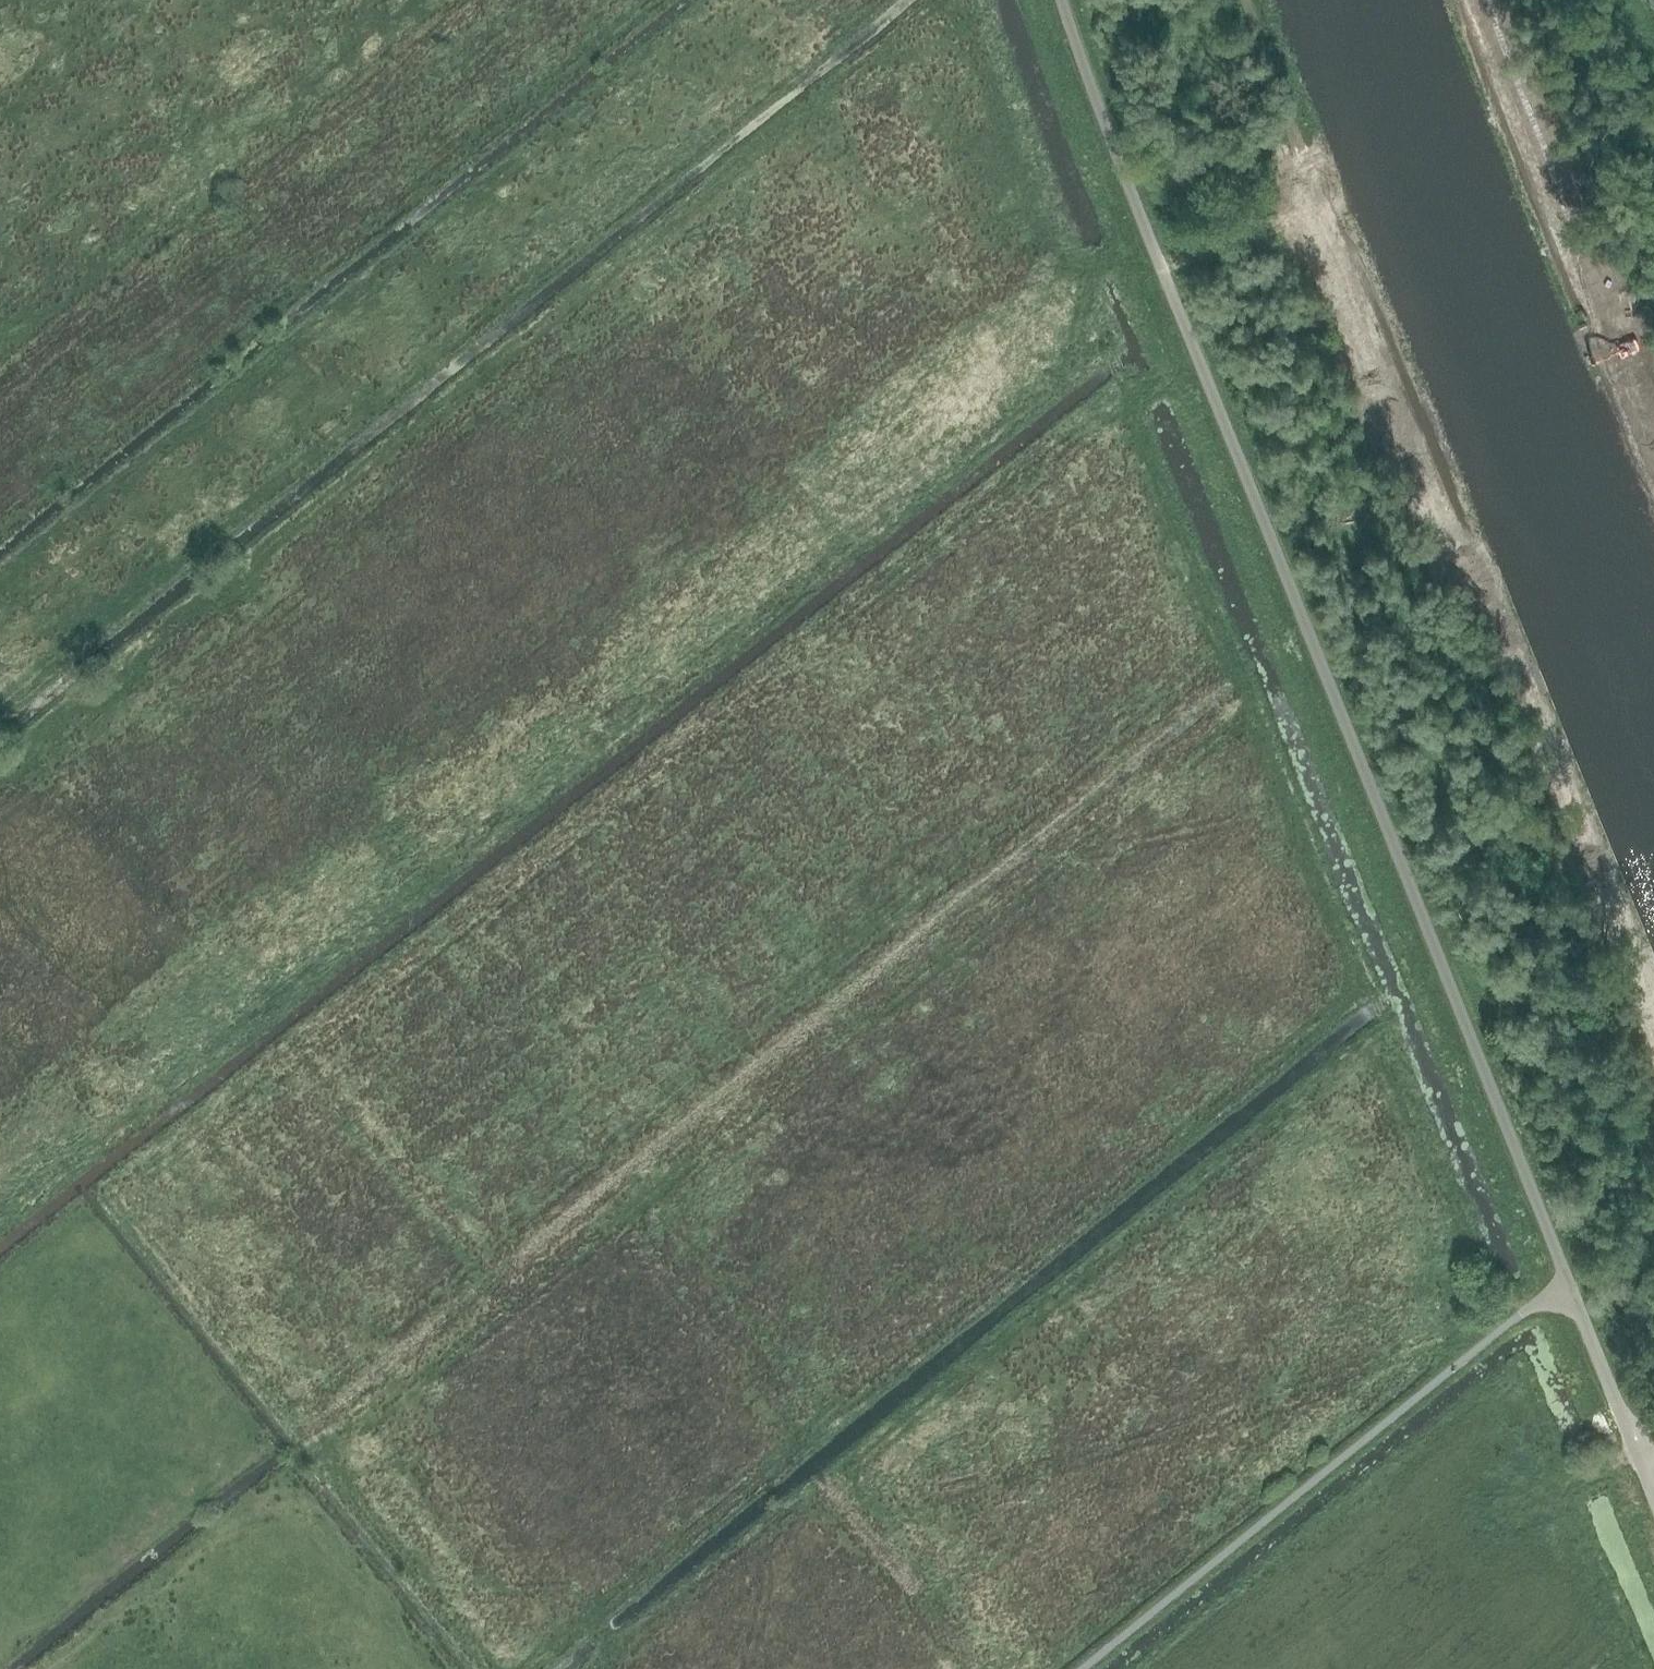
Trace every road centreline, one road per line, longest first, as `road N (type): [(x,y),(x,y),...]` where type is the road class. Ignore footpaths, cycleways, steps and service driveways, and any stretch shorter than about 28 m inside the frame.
road 1 (unclassified): [(1653,1461),(1621,1423),(1061,0)]
road 2 (track): [(1250,0),(1319,195),(1653,1027)]
road 3 (track): [(1467,0),(1626,389),(1653,437)]
road 4 (track): [(1161,267),(1291,222),(1319,195)]

